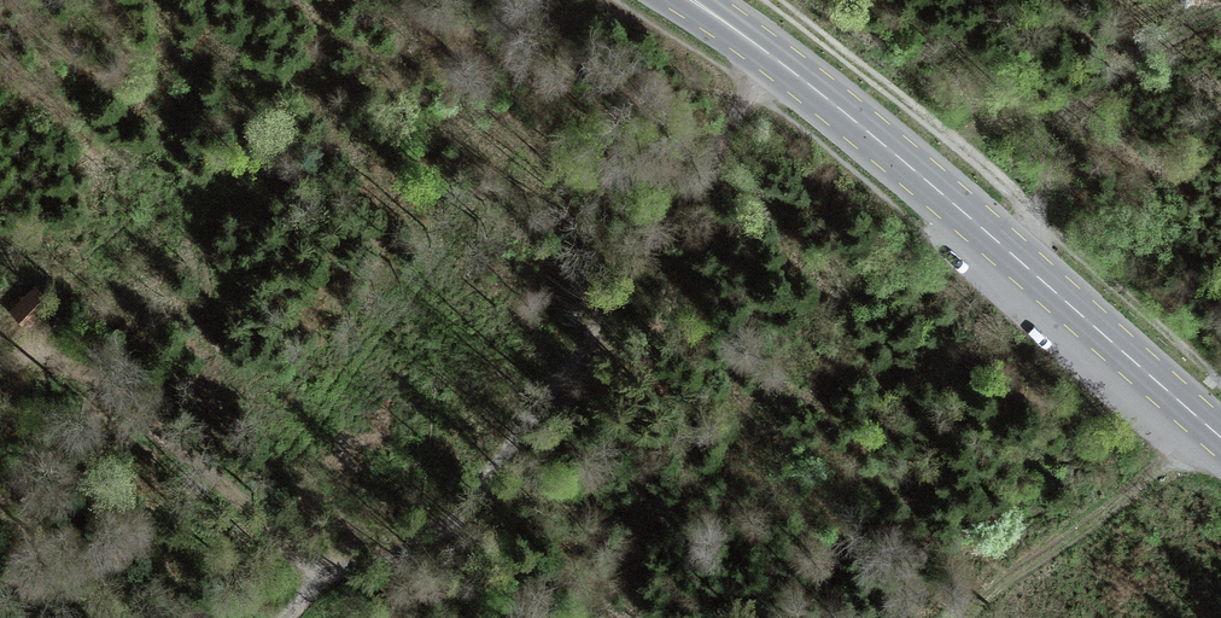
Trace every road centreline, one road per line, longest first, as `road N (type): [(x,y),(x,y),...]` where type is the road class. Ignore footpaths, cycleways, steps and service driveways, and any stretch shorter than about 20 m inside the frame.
road 1 (track): [(769,54),(668,226),(564,346),(481,474),(418,527),(280,617)]
road 2 (primary): [(1220,437),(867,131),(692,0)]
road 3 (track): [(330,584),(131,399),(50,360),(0,371)]
road 4 (track): [(1220,31),(1161,59),(1090,115),(1045,184),(1019,260)]

